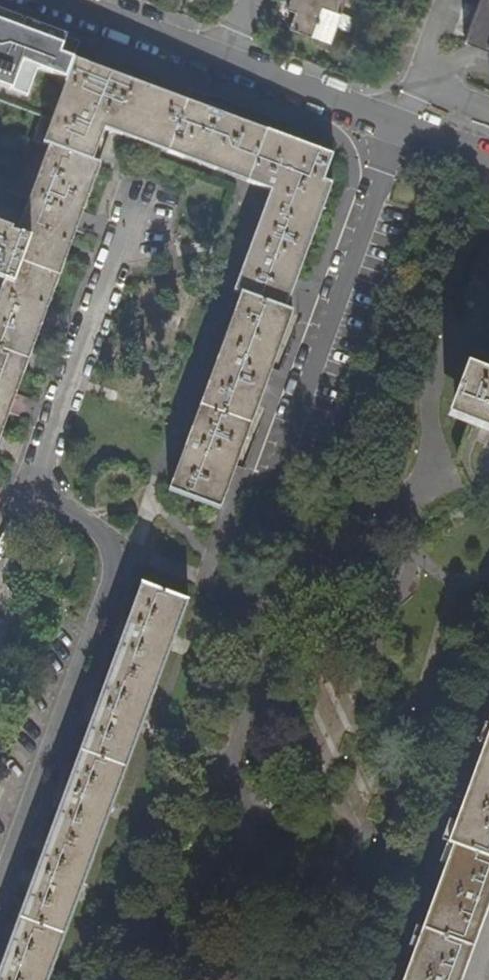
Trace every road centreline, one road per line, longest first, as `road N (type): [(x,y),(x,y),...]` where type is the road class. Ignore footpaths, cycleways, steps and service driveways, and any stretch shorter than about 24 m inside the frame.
road 1 (residential): [(30,482),(88,520),(112,548),(111,582),(0,871)]
road 2 (residential): [(273,469),(396,125)]
road 3 (residential): [(137,196),(30,482)]
road 4 (residential): [(49,0),(230,65)]
road 5 (residential): [(230,65),(396,125)]

